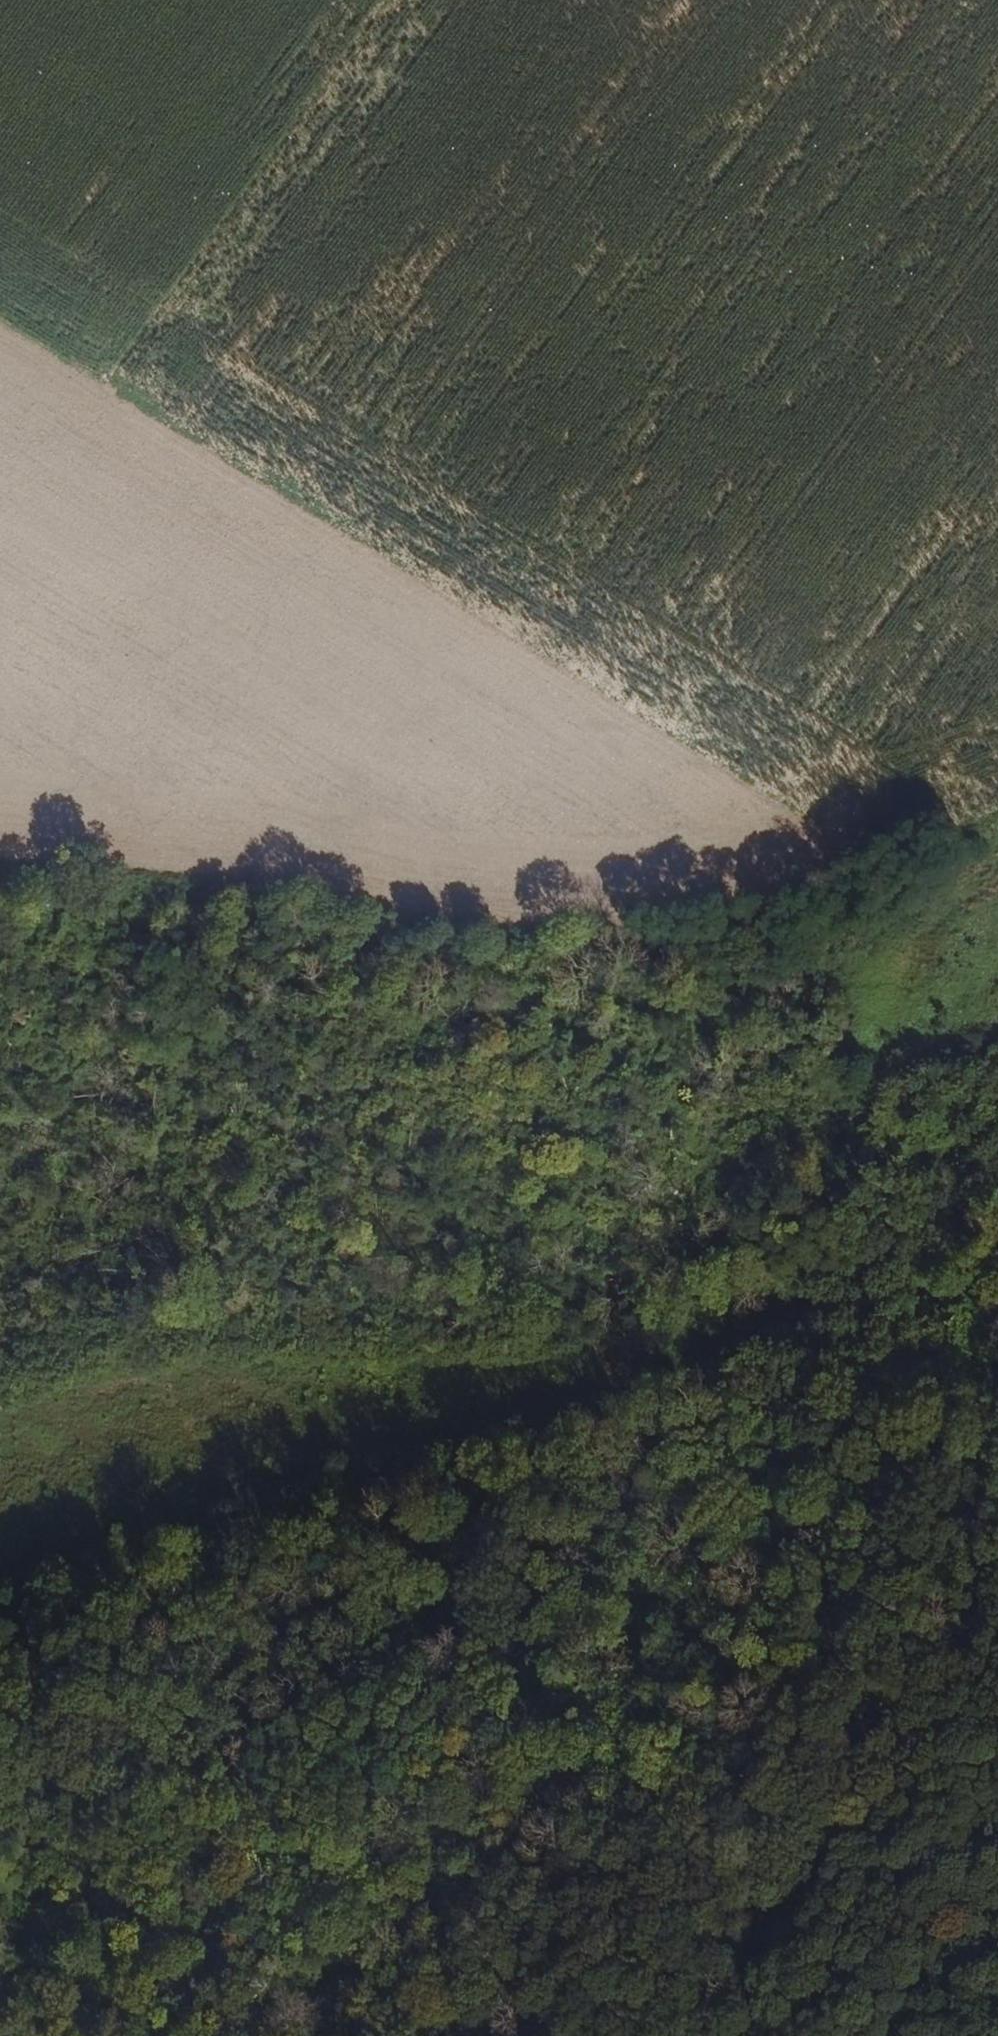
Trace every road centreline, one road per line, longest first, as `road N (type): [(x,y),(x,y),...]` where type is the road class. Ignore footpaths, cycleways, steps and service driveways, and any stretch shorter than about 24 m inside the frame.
road 1 (track): [(0,1577),(370,1451),(711,1348),(922,1225),(997,1151)]

